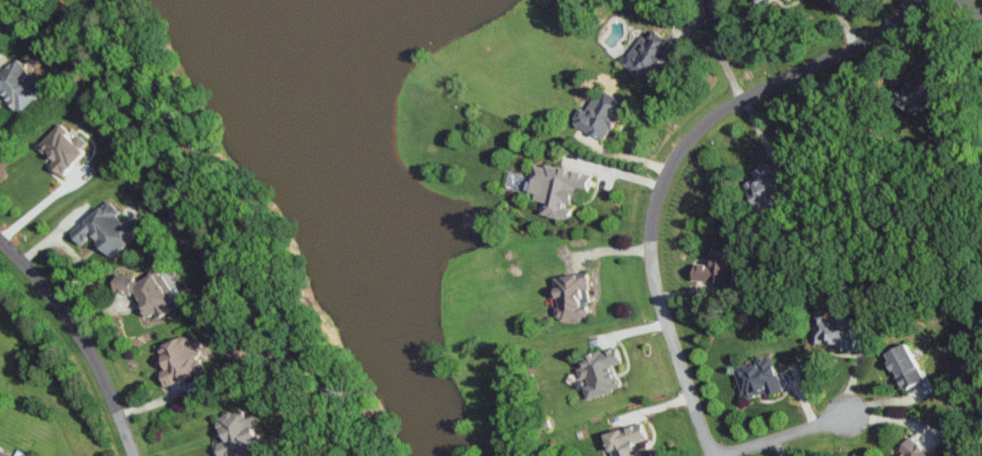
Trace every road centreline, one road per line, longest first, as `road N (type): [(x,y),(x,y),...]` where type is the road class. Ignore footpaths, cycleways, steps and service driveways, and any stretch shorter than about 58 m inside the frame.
road 1 (residential): [(710,455),(652,282),(647,217),(663,170),(707,115),(845,52),(906,0)]
road 2 (residential): [(131,455),(77,329),(0,243)]
road 3 (residential): [(720,455),(850,413)]

